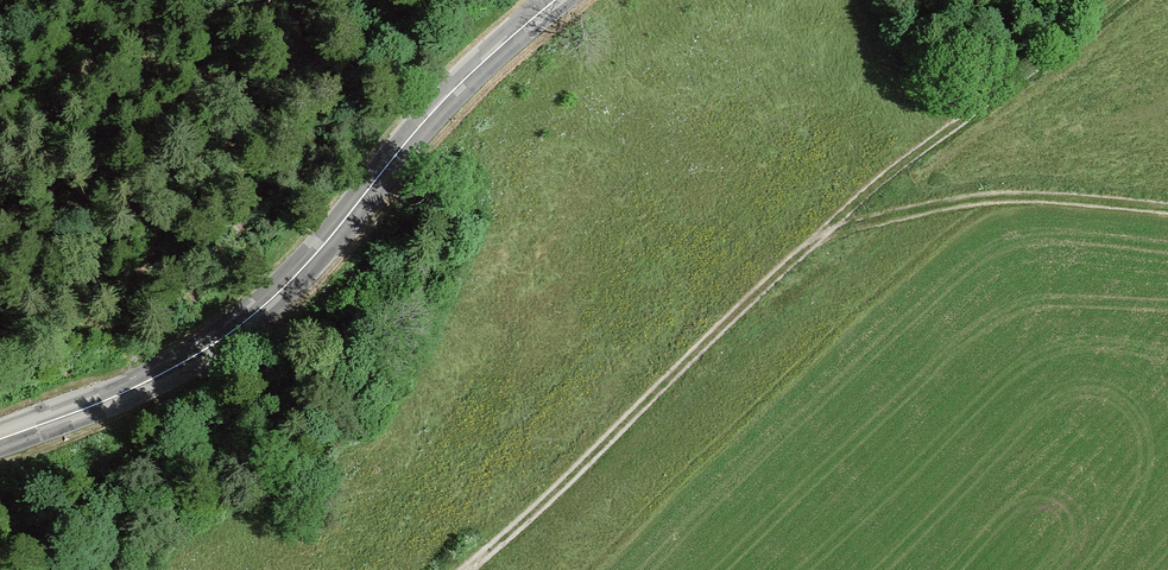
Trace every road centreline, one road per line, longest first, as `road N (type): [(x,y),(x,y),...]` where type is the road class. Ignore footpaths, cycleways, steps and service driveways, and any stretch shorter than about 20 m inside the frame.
road 1 (track): [(1122,0),(922,147),(467,569)]
road 2 (secondary): [(556,0),(418,127),(317,260),(214,345),(105,403),(0,440)]
road 3 (track): [(1167,208),(1030,196),(965,201),(824,236)]

